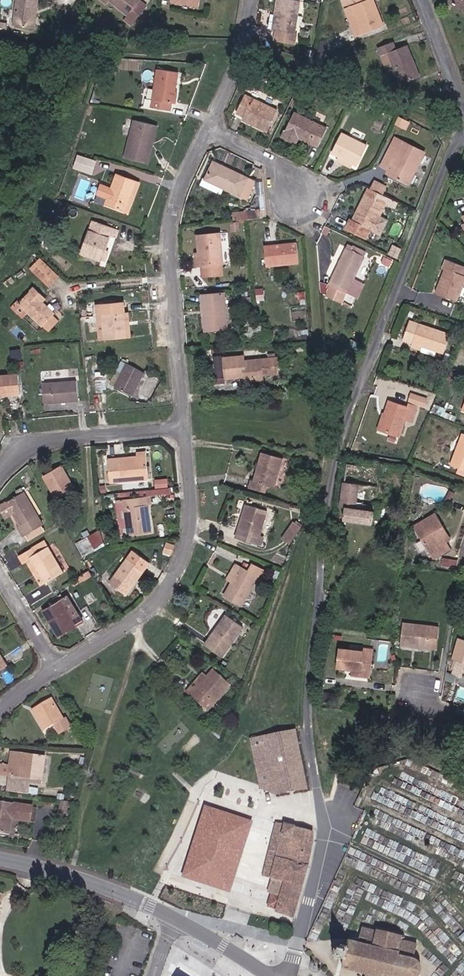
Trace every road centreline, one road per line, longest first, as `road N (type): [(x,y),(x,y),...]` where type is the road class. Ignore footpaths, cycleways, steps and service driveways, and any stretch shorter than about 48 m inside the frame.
road 1 (unclassified): [(285,975),(320,853),(306,711),(336,453),(451,151),(463,134)]
road 2 (residential): [(182,427),(172,208),(207,127)]
road 3 (residential): [(56,669),(140,615),(179,567),(190,504),(182,427)]
road 4 (residential): [(182,427),(36,447),(0,478)]
road 5 (tertiary): [(173,915),(72,873),(0,859)]
road 6 (residential): [(207,127),(242,48),(252,0)]

